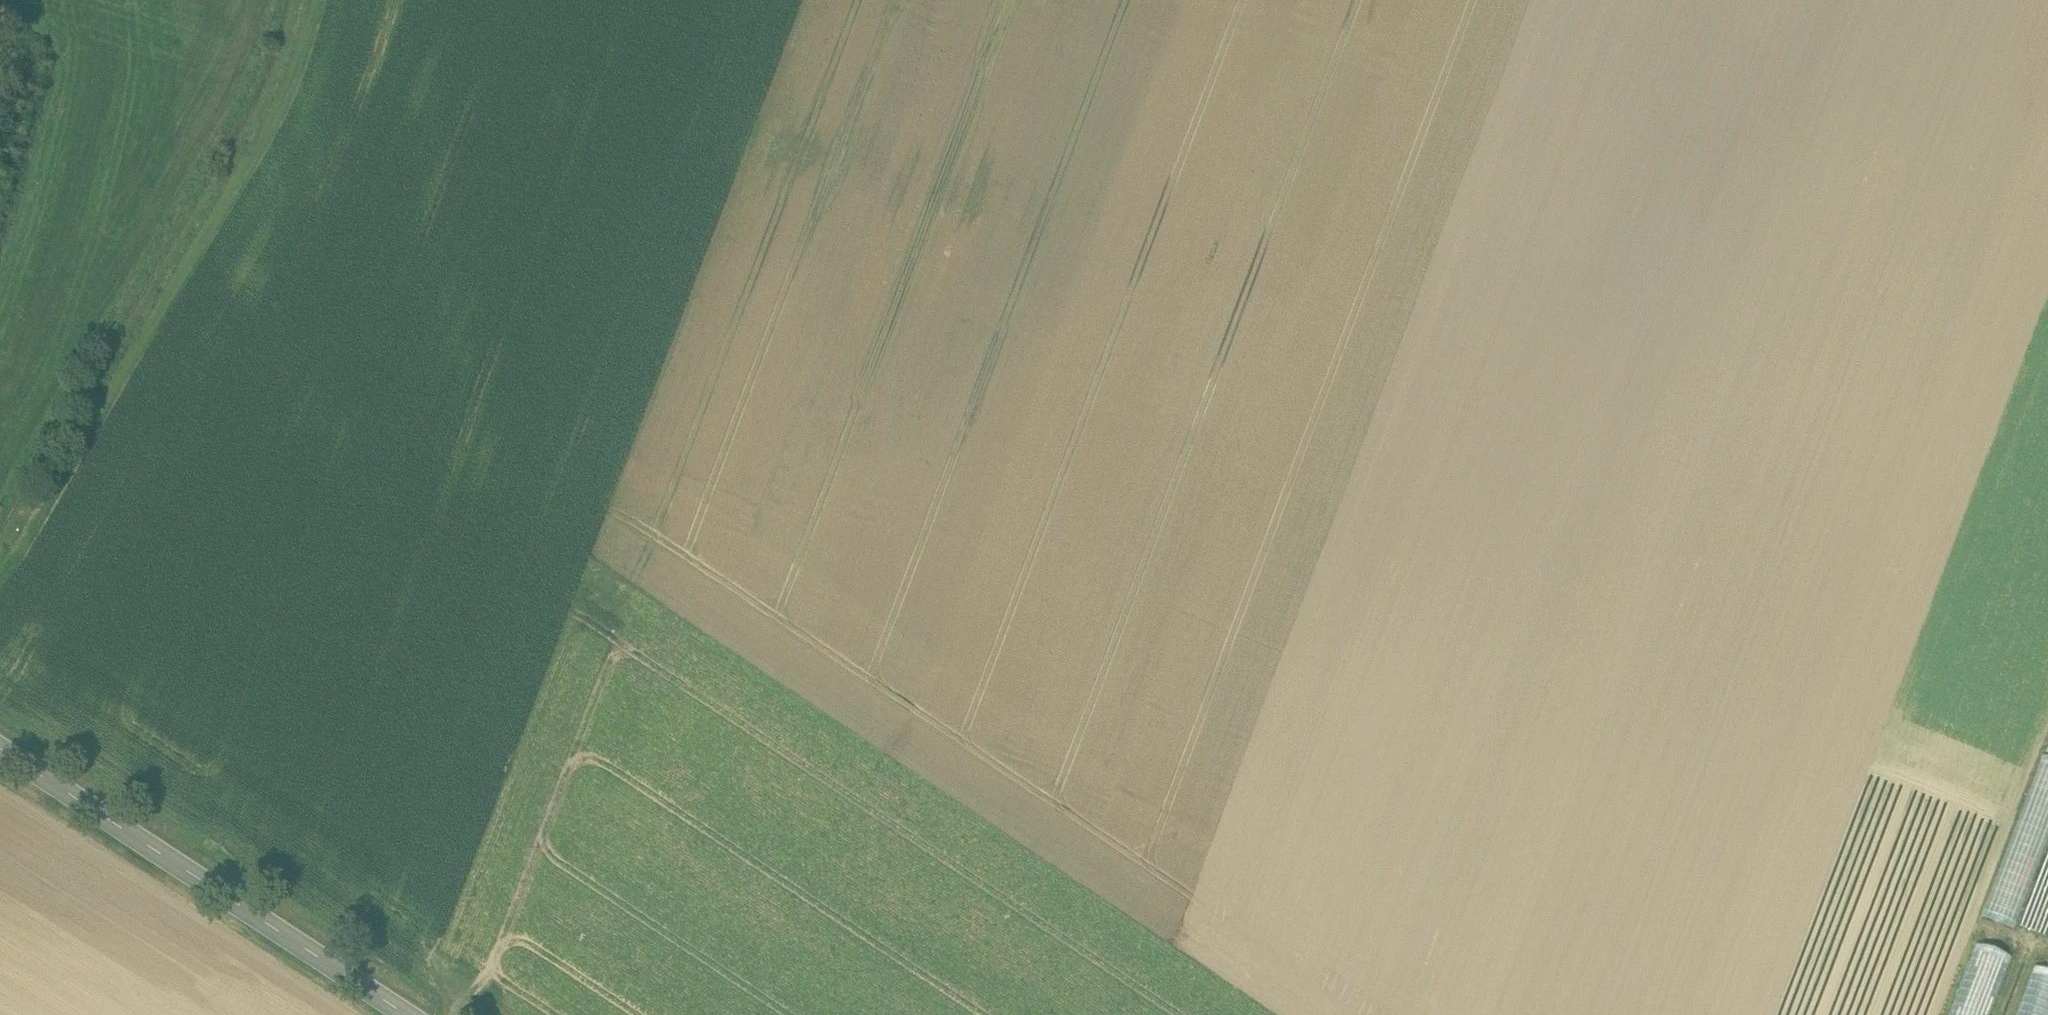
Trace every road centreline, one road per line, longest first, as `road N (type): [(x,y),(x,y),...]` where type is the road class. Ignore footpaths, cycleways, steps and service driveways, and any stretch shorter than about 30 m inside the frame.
road 1 (secondary): [(0,749),(410,1014)]

